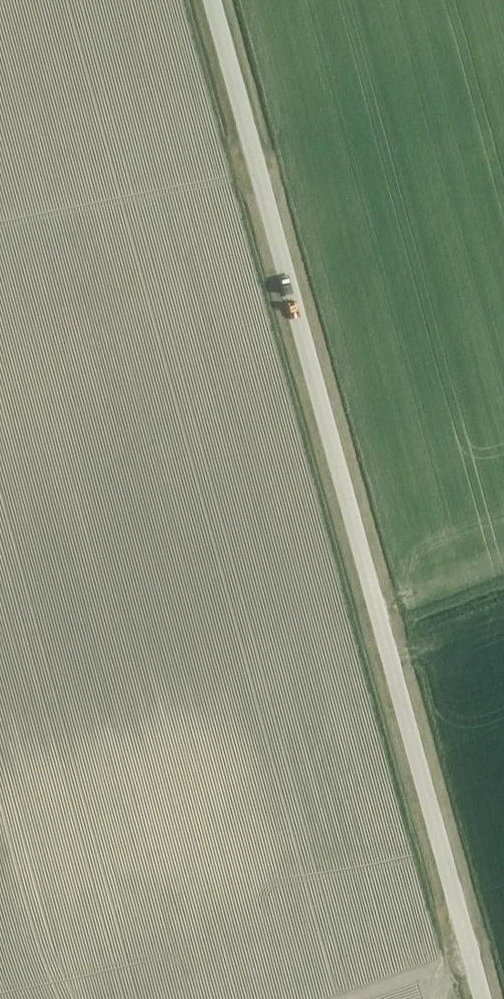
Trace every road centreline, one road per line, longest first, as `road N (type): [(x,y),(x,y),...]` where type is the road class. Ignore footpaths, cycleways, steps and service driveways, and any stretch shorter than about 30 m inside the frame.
road 1 (unclassified): [(483,998),(211,0)]

